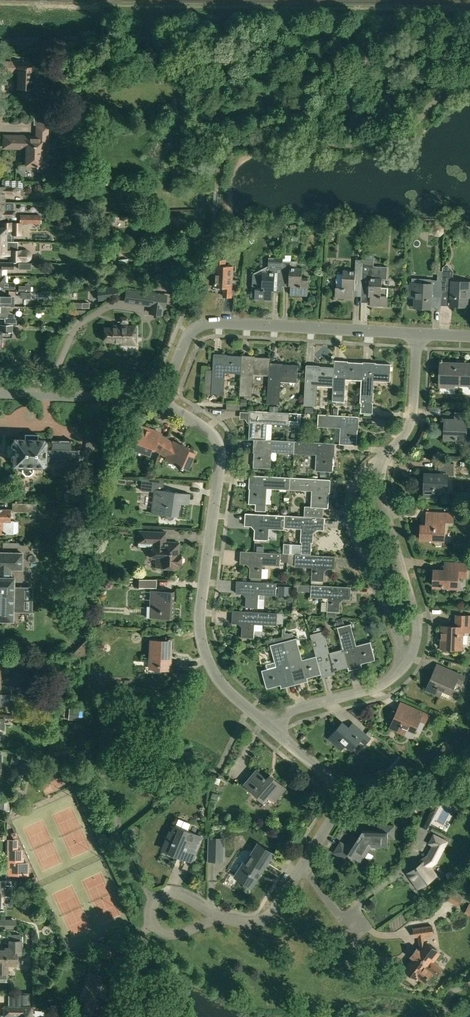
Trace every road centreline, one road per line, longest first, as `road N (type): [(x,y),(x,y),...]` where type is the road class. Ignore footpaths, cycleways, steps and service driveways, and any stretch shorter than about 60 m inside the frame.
road 1 (residential): [(156,402),(219,444),(202,644),(218,679),(263,722)]
road 2 (residential): [(417,336),(211,325),(188,335),(156,402)]
road 3 (residential): [(385,458),(353,489),(349,517),(402,665)]
road 4 (residential): [(385,458),(384,499),(418,625),(402,665)]
road 5 (residential): [(263,722),(335,790),(334,813),(301,867)]
road 6 (residential): [(0,394),(156,402)]
road 7 (residential): [(402,665),(381,686),(263,722)]
road 8 (residential): [(417,336),(410,427),(385,458)]

